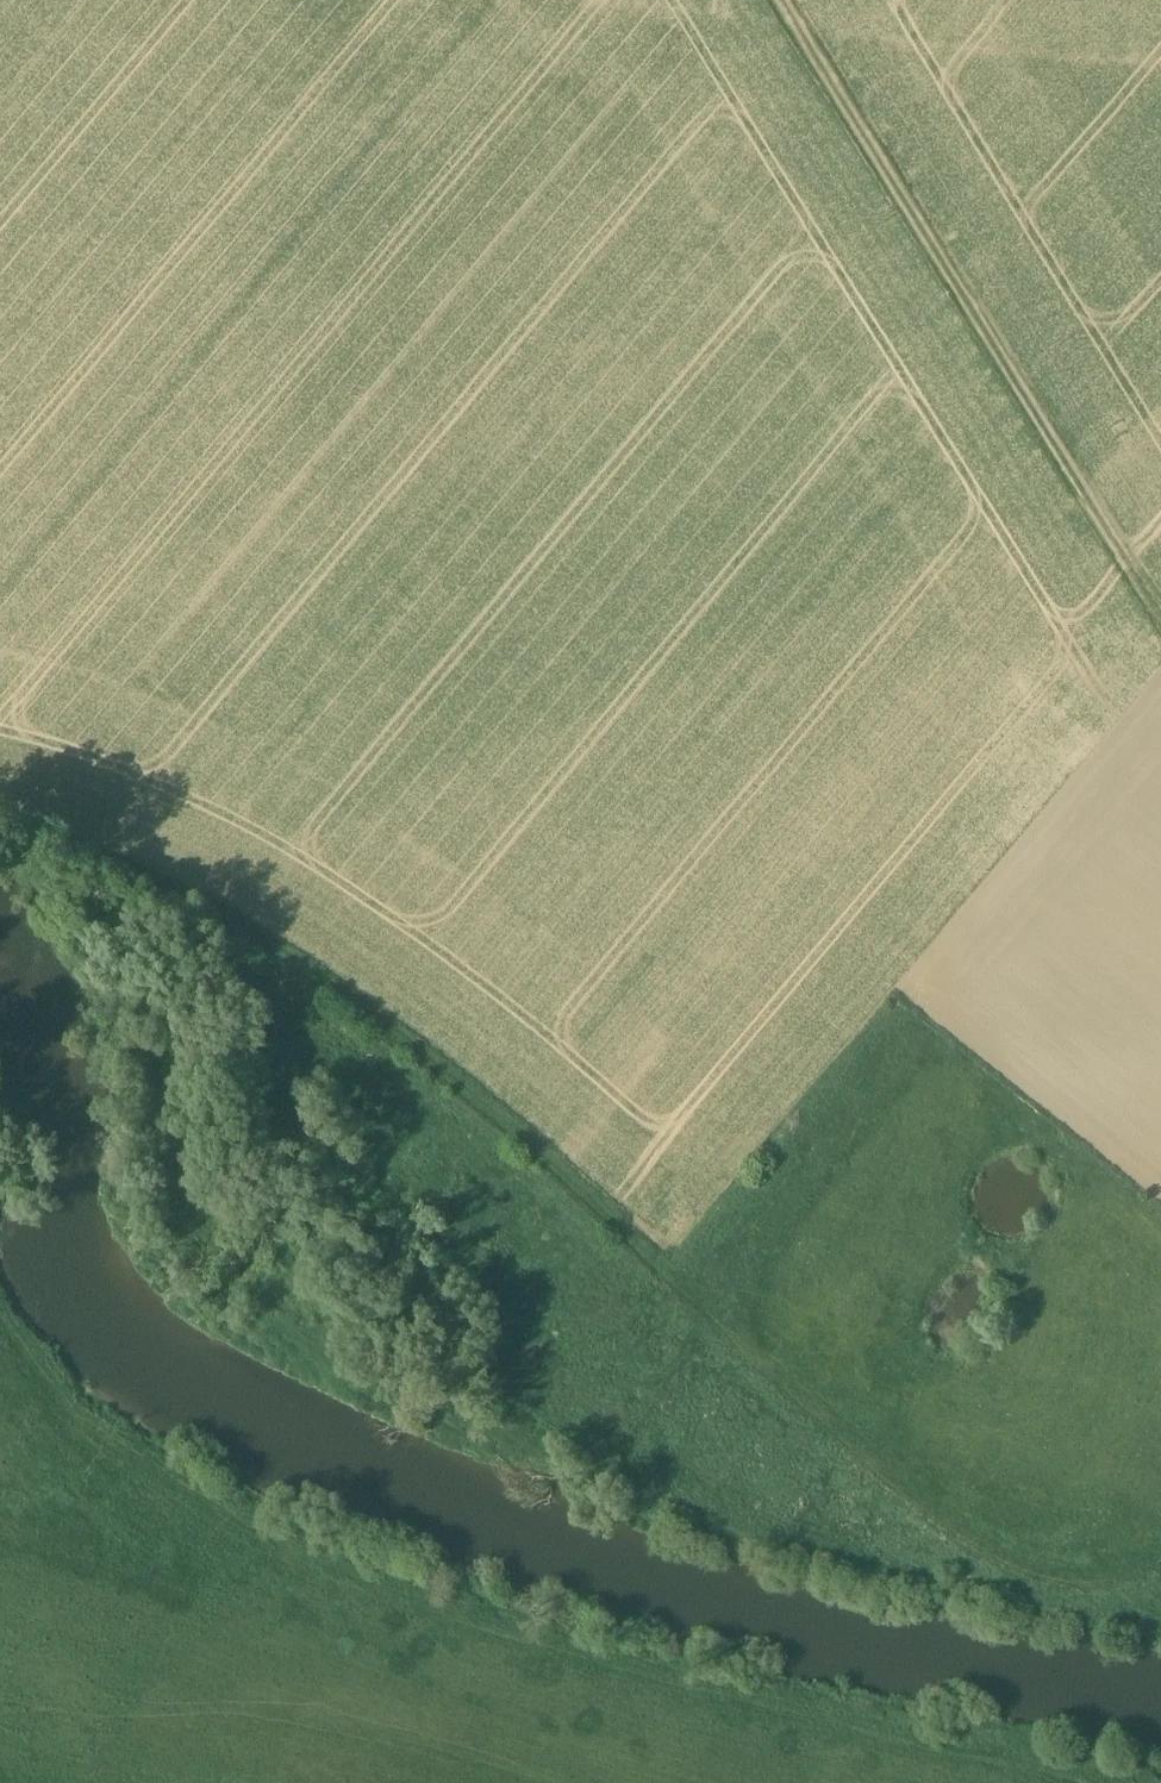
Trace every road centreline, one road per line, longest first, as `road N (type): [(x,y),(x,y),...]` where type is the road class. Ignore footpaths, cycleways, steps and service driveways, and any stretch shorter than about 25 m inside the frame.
road 1 (track): [(647,1258),(355,1012),(128,870),(0,823)]
road 2 (track): [(1160,605),(791,0)]

